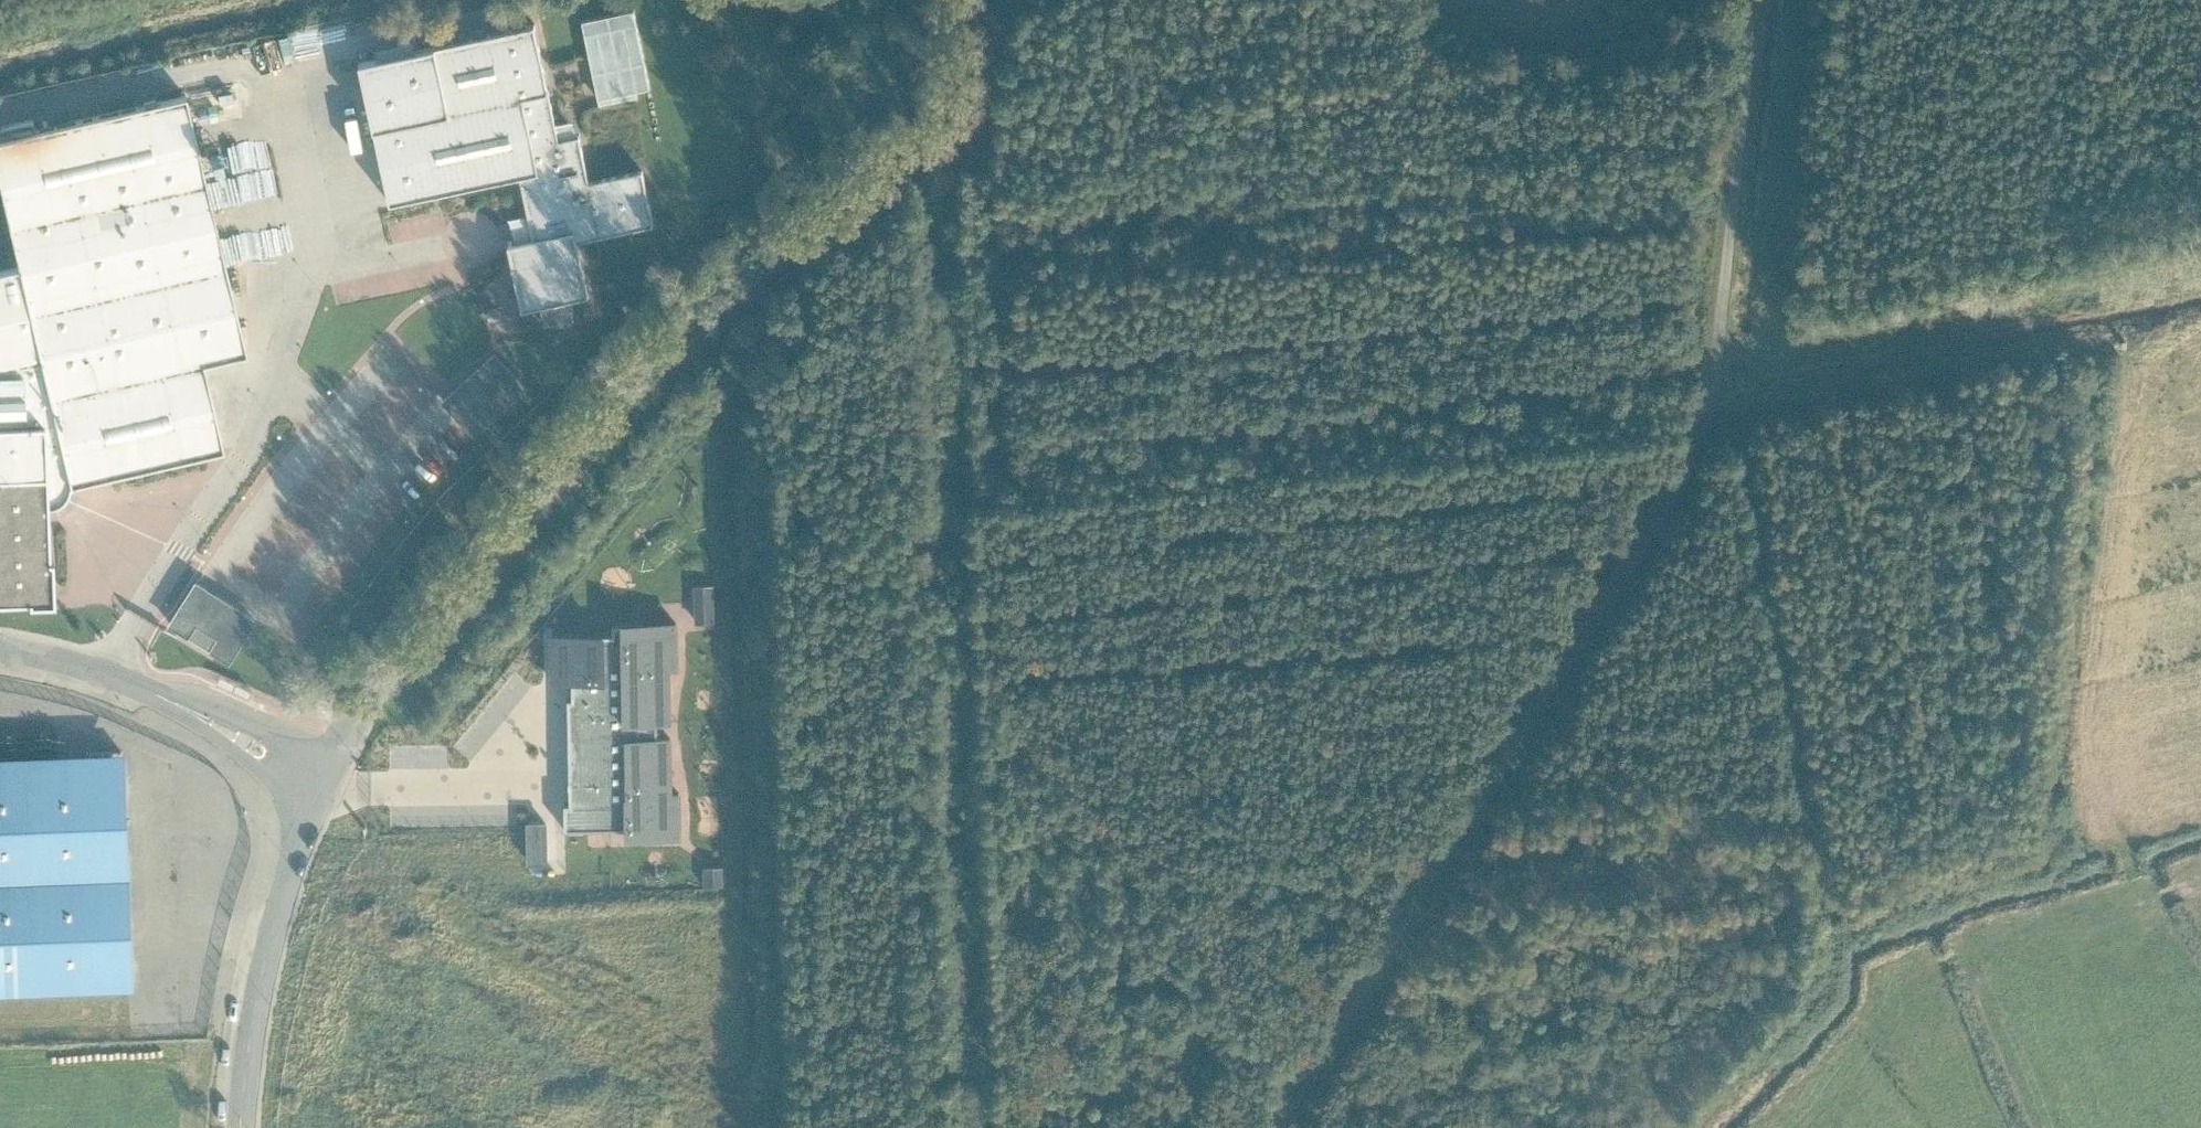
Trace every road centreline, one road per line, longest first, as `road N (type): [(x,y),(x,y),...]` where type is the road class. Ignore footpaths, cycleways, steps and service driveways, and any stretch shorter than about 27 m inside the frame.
road 1 (residential): [(242,1127),(248,1046),(298,844),(301,794),(268,754),(161,697),(0,647)]

